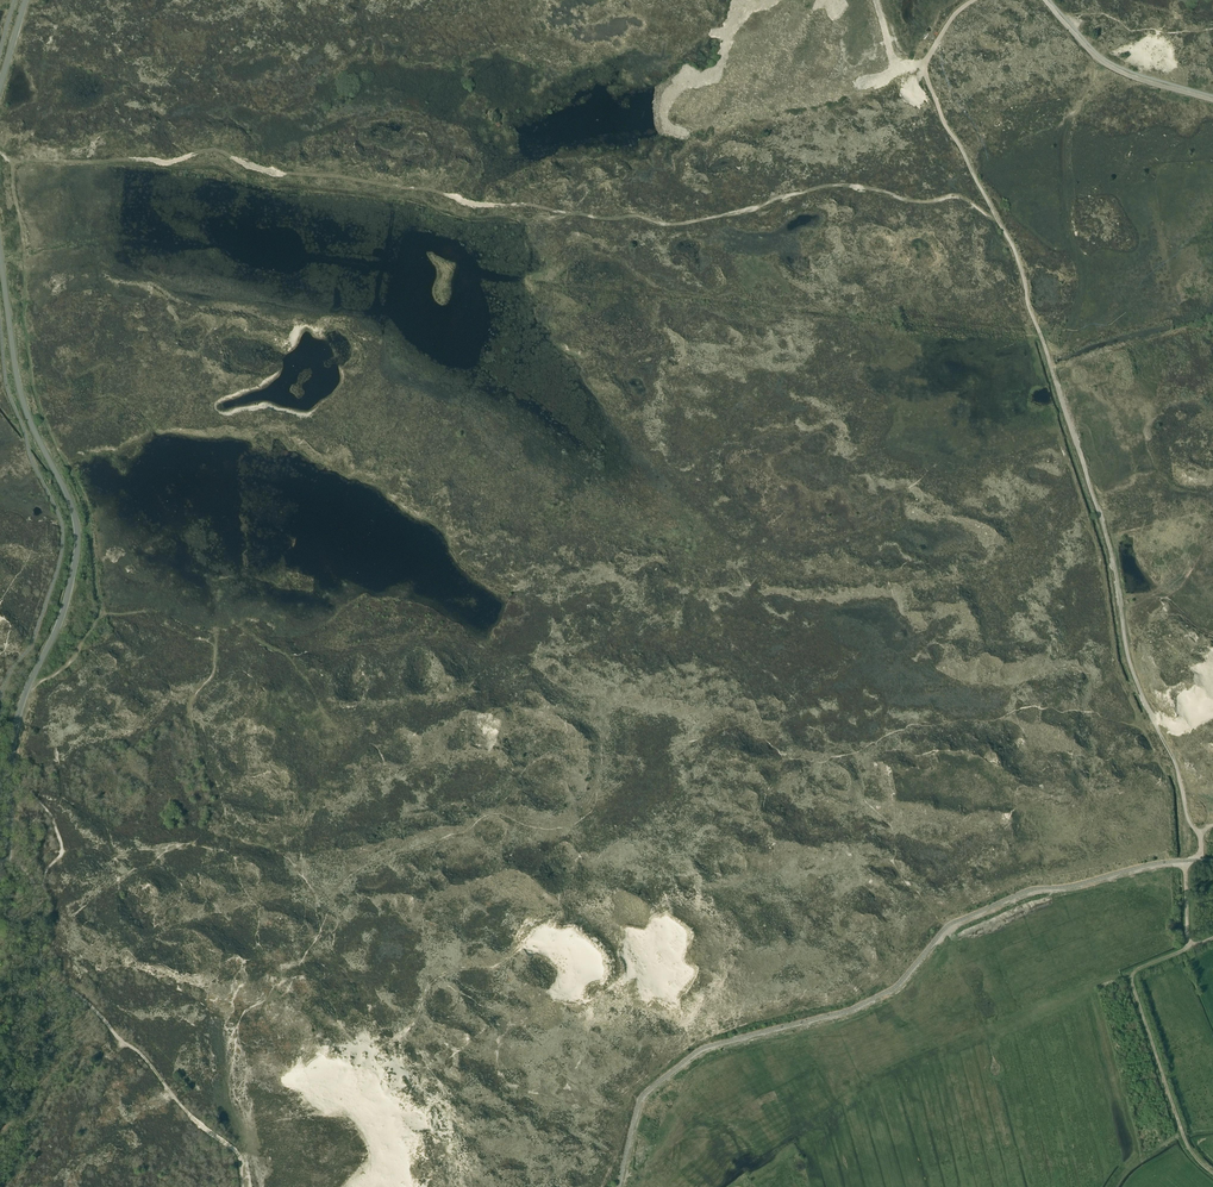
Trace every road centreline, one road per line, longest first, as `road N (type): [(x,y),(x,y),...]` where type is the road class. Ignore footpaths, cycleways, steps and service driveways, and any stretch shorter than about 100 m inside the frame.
road 1 (track): [(0,153),(12,162),(212,166),(268,185),(401,198),(471,218),(581,214),(683,223),(842,184),(911,201),(950,195),(968,202)]
road 2 (track): [(972,0),(931,48),(926,75),(1030,287),(1109,550),(1141,695),(1201,844),(1196,860)]
road 3 (track): [(622,1186),(645,1100),(701,1053),(855,1012),(899,989),(951,930),(1031,894),(1194,861)]
road 4 (track): [(102,614),(76,655),(33,690),(22,728),(19,774),(51,817),(61,854),(45,873),(41,957),(50,976),(87,1003),(190,1116),(234,1150),(243,1186)]
road 5 (tertiary): [(0,877),(18,717),(63,610),(77,538),(71,505),(21,395),(0,255)]
road 6 (track): [(12,162),(33,387),(86,510),(102,614)]
road 7 (track): [(1212,1173),(1181,1132),(1132,987),(1138,970)]

